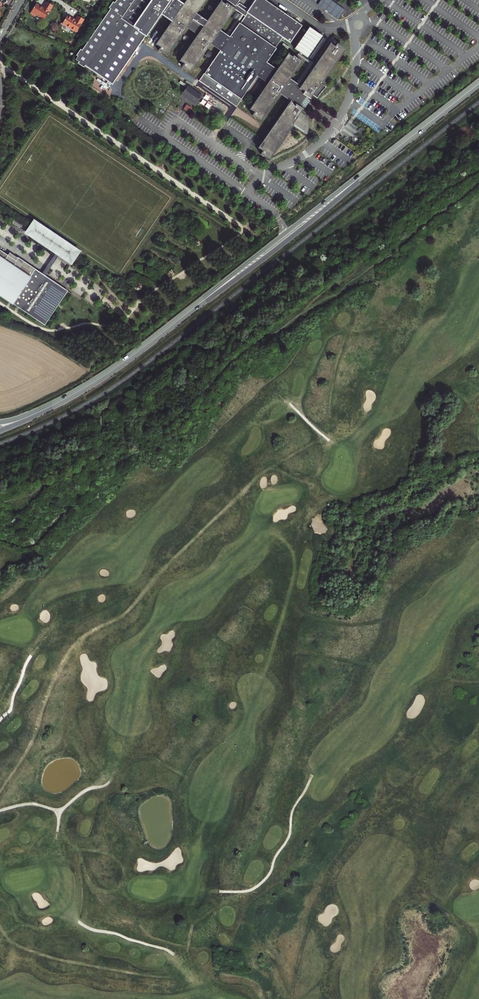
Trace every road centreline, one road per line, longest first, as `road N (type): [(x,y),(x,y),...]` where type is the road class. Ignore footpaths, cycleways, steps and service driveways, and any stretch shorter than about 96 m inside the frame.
road 1 (secondary): [(39,412),(120,365),(258,258)]
road 2 (secondary): [(326,205),(478,83)]

